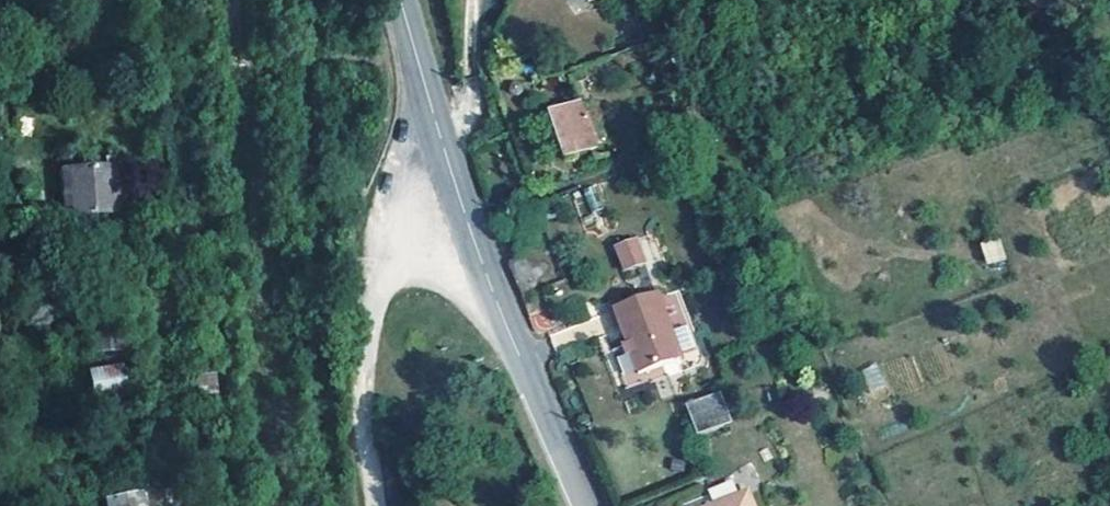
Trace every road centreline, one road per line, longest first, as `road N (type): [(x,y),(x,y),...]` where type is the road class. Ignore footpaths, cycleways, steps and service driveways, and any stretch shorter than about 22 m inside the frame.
road 1 (secondary): [(402,0),(491,270),(589,505)]
road 2 (track): [(458,169),(408,228),(372,324),(375,505)]

